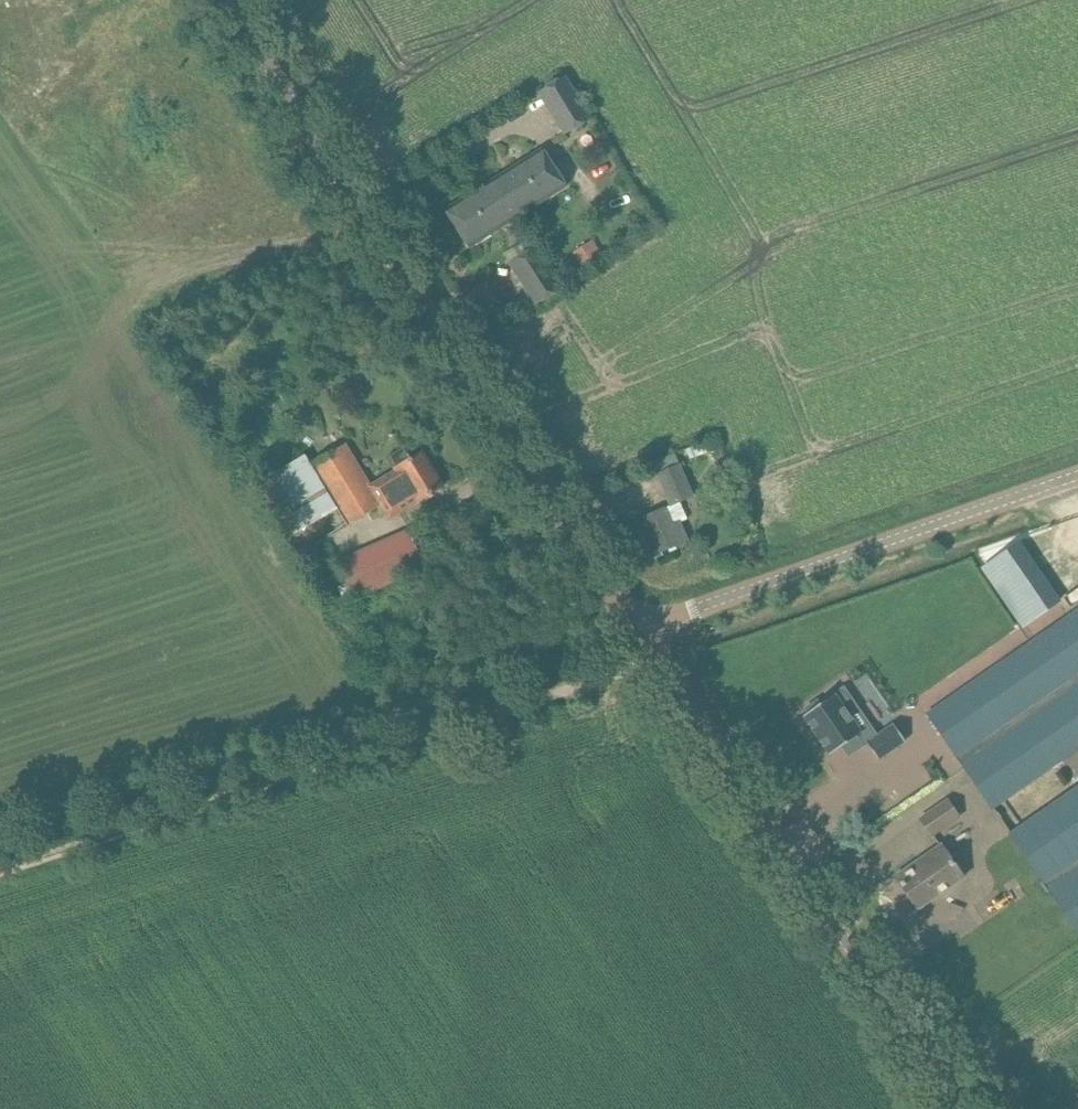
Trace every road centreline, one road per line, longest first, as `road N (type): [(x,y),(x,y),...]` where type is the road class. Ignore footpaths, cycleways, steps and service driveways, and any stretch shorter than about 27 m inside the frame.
road 1 (unclassified): [(634,633),(229,0)]
road 2 (track): [(654,663),(0,867)]
road 3 (unclassified): [(961,1108),(634,633)]
road 4 (unclassified): [(634,633),(1077,474)]

